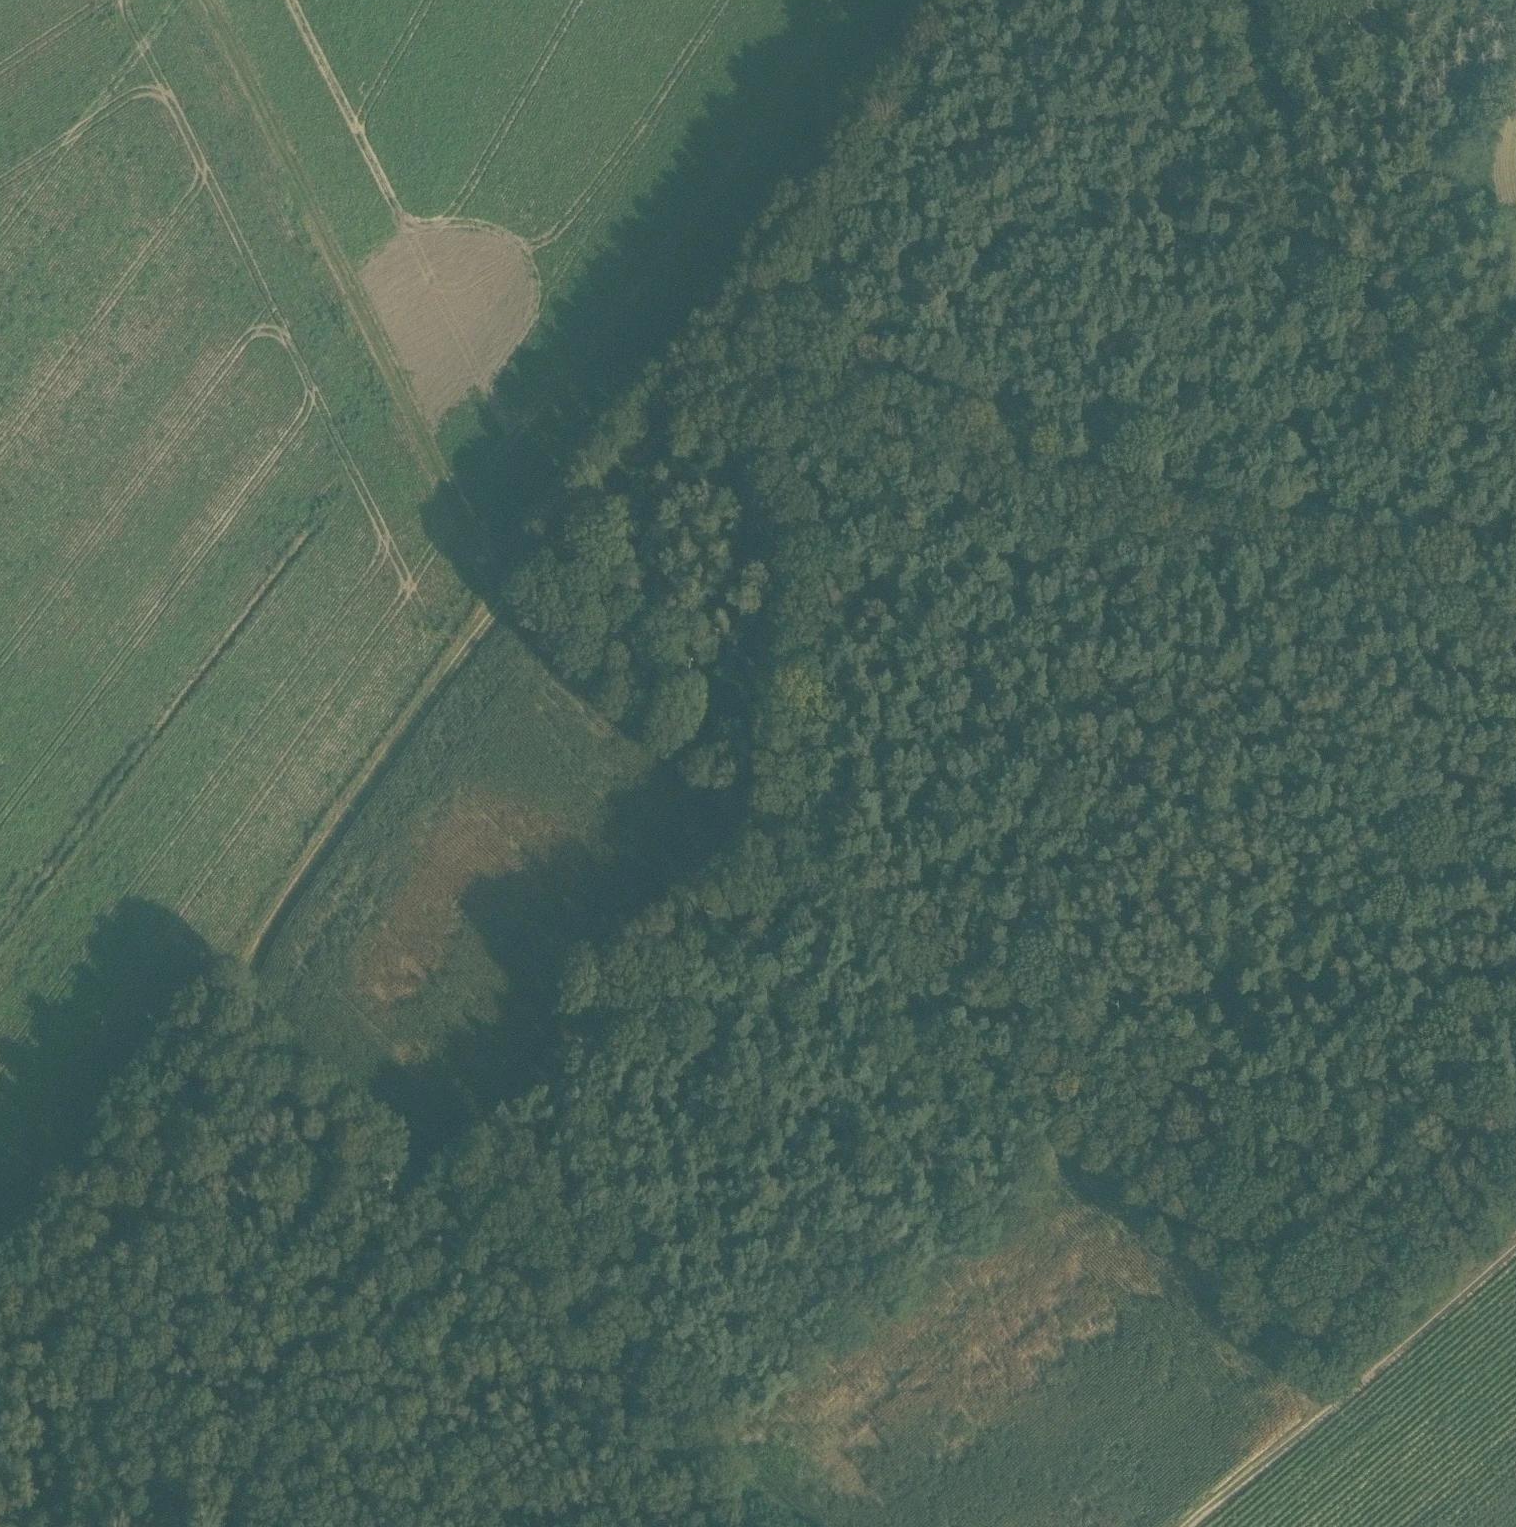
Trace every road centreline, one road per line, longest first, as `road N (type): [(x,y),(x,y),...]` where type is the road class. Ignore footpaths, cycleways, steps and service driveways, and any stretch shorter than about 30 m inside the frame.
road 1 (track): [(740,376),(1401,590),(1515,668)]
road 2 (track): [(241,999),(513,596),(687,412),(740,376)]
road 3 (track): [(513,596),(448,489),(207,0)]
road 4 (track): [(740,376),(752,326),(905,89),(950,0)]
road 5 (track): [(0,1350),(241,999)]
road 6 (track): [(1515,1260),(1205,1526)]

